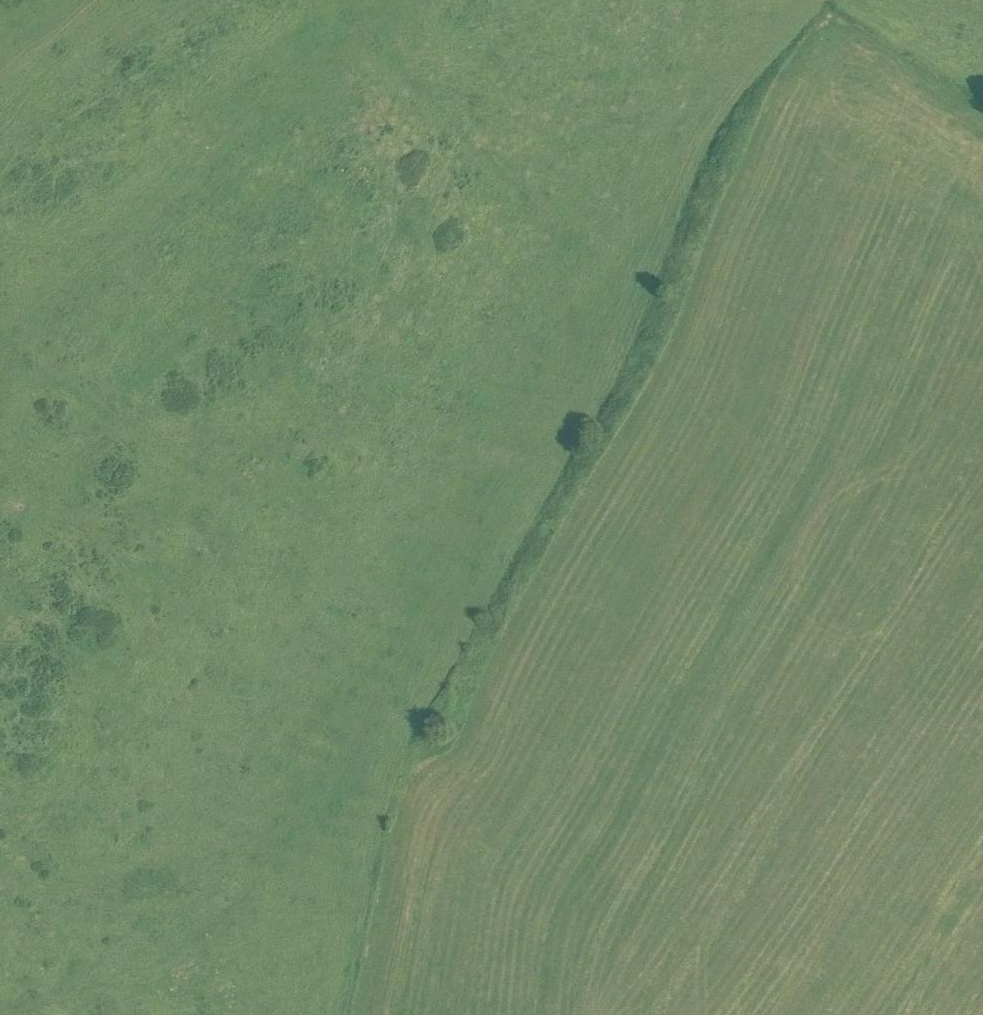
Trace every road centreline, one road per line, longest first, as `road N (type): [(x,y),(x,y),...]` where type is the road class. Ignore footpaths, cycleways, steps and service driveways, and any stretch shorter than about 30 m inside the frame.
road 1 (track): [(982,171),(722,543),(477,953),(459,1014)]

